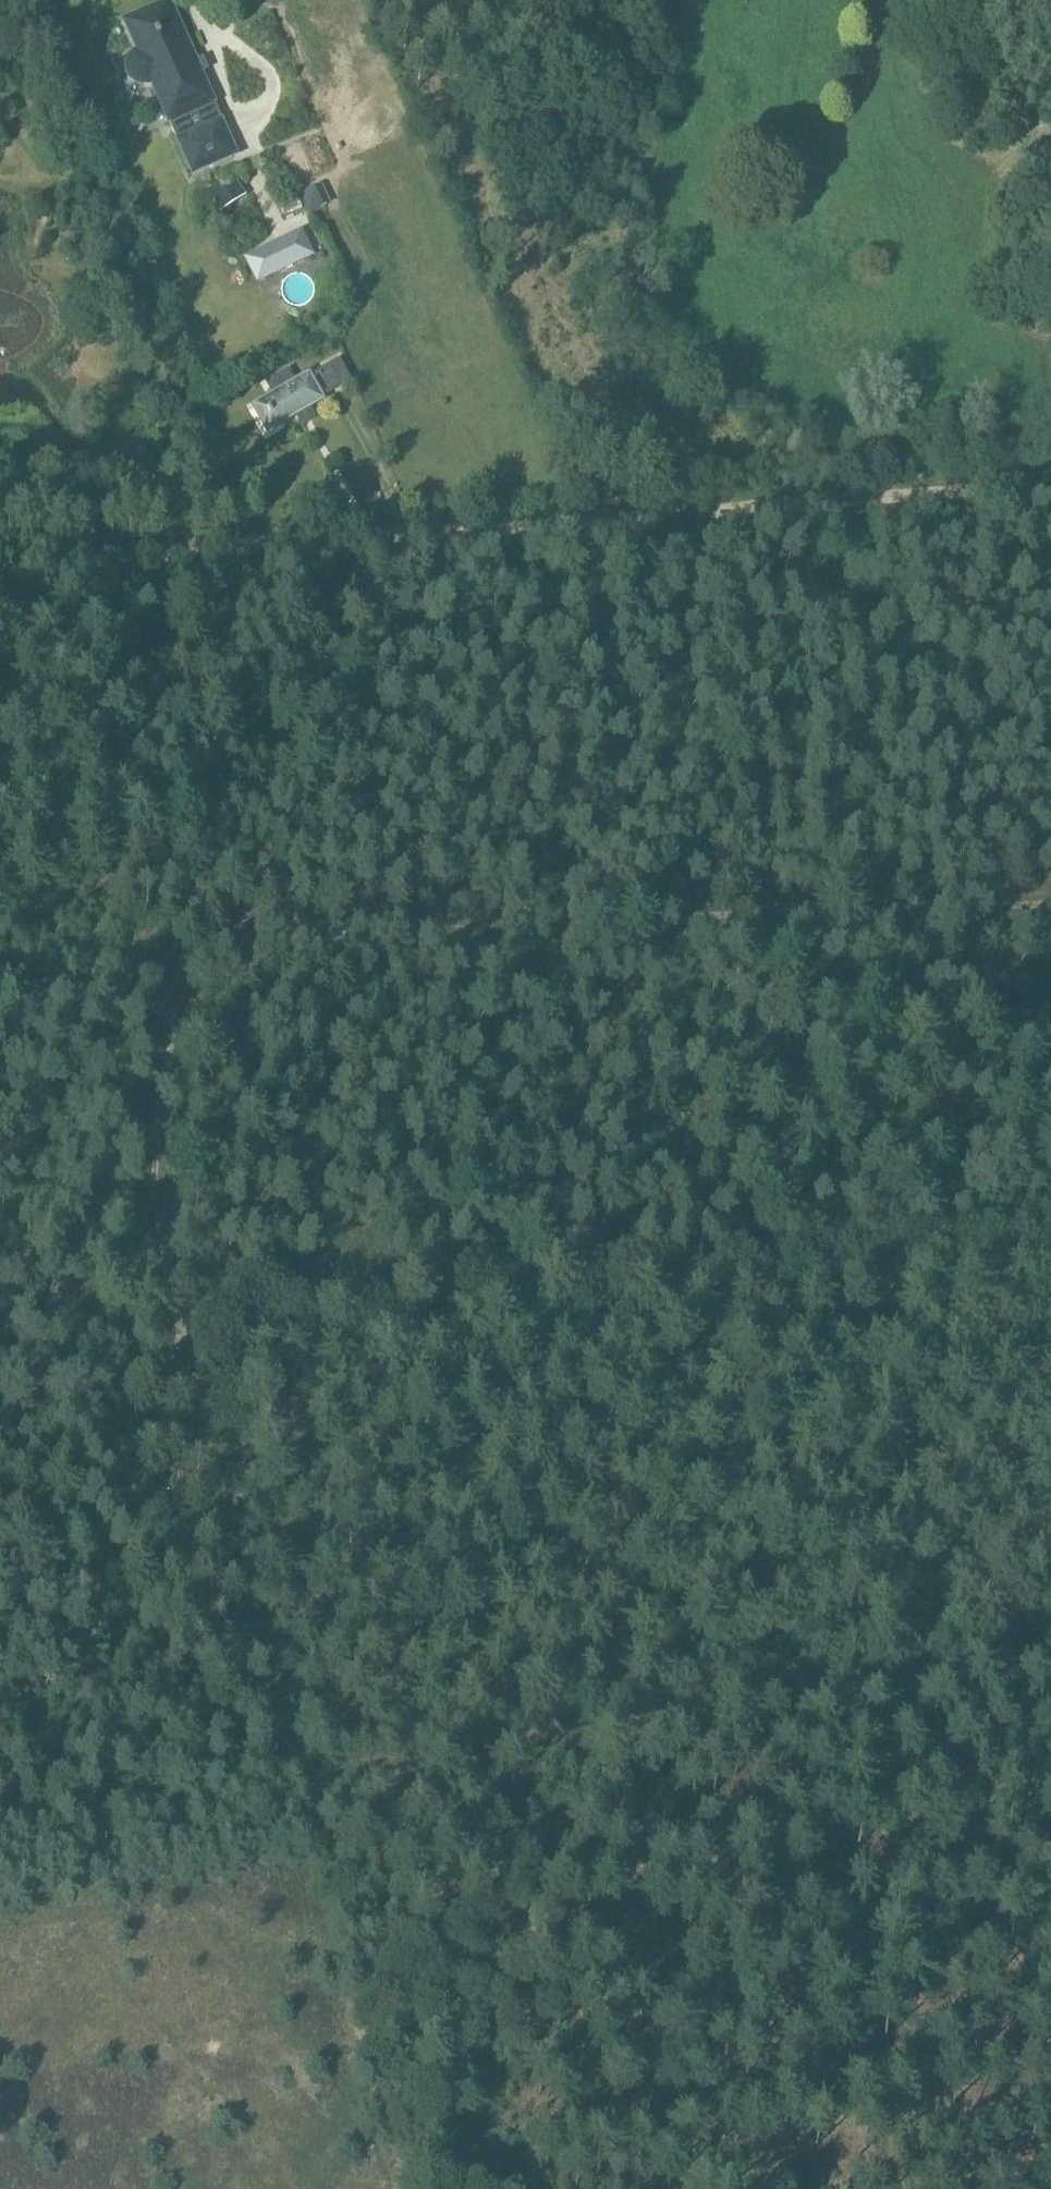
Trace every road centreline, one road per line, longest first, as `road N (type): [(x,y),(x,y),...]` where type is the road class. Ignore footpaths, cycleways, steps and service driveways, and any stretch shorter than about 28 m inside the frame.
road 1 (track): [(1050,1662),(563,1747),(304,1806),(187,1356)]
road 2 (track): [(1050,482),(0,566)]
road 3 (track): [(181,1328),(259,1306),(506,1290),(806,1289),(1050,1259)]
road 4 (track): [(211,957),(248,944),(591,916),(1050,897)]
road 5 (track): [(761,1709),(898,2188)]
road 6 (track): [(211,957),(182,1006),(161,1113),(156,1203),(181,1328)]
road 7 (track): [(0,977),(211,957)]
road 8 (track): [(187,1356),(0,1375)]

